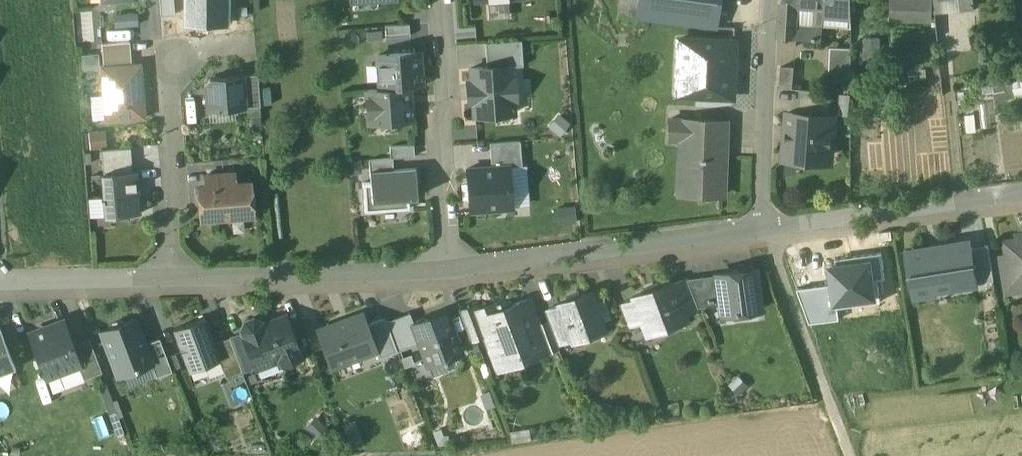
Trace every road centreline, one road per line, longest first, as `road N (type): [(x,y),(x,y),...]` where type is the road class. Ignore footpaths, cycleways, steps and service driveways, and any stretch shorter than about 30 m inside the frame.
road 1 (residential): [(763,226),(442,271)]
road 2 (residential): [(168,279),(167,56),(255,44)]
road 3 (residential): [(442,271),(168,279)]
road 4 (residential): [(444,0),(442,271)]
road 5 (residential): [(1021,193),(763,226)]
road 6 (track): [(849,455),(763,226)]
road 7 (residential): [(763,226),(772,0)]
road 8 (residential): [(168,279),(0,282)]

